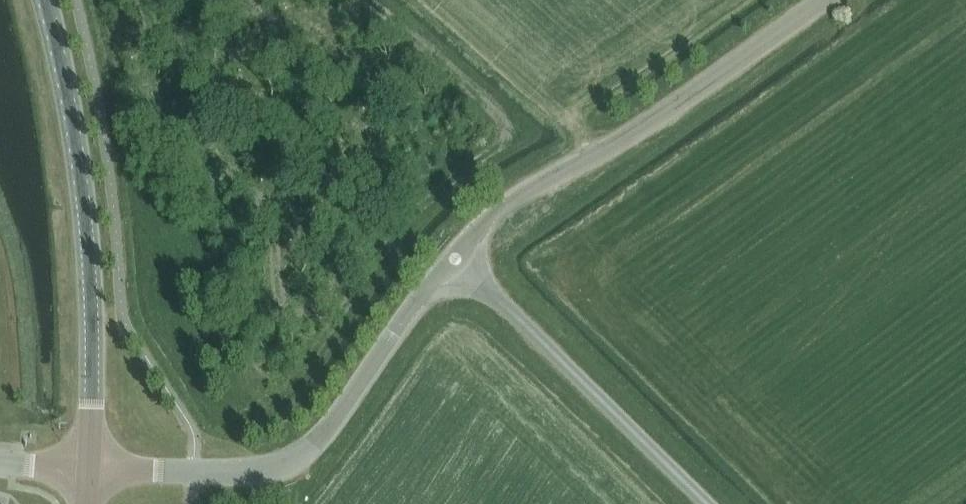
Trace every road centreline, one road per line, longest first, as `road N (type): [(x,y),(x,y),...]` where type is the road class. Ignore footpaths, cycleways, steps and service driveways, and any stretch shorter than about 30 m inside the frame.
road 1 (secondary): [(88,469),(89,257),(63,71),(45,0)]
road 2 (tertiary): [(88,469),(241,472),(298,461),(455,258)]
road 3 (tertiary): [(455,258),(503,208),(615,147),(825,0)]
road 4 (unclassified): [(708,503),(455,258)]

